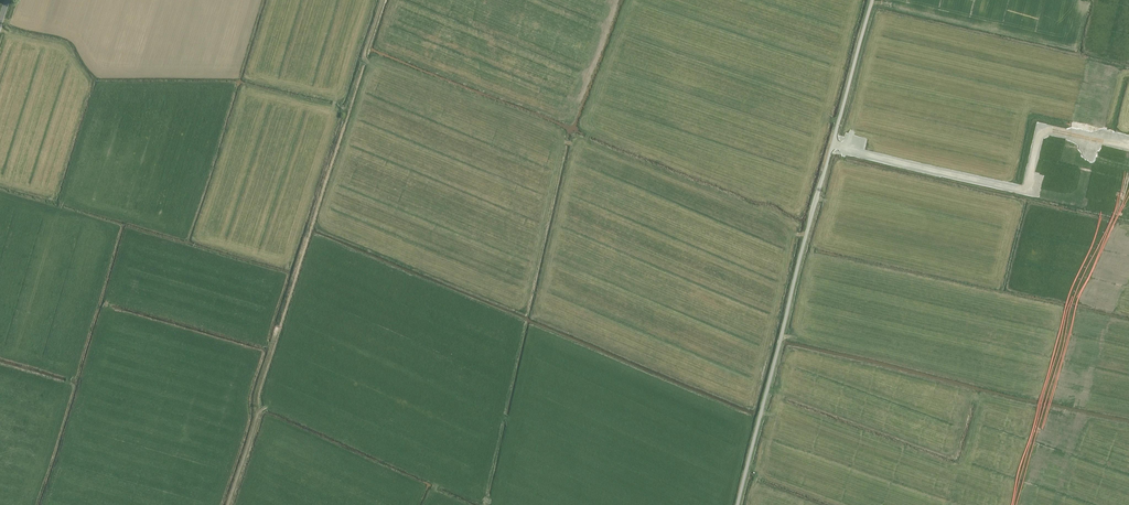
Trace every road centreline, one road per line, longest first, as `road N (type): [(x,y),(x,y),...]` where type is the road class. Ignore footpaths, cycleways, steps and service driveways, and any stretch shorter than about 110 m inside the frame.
road 1 (unclassified): [(738,504),(872,0)]
road 2 (track): [(382,0),(343,112)]

